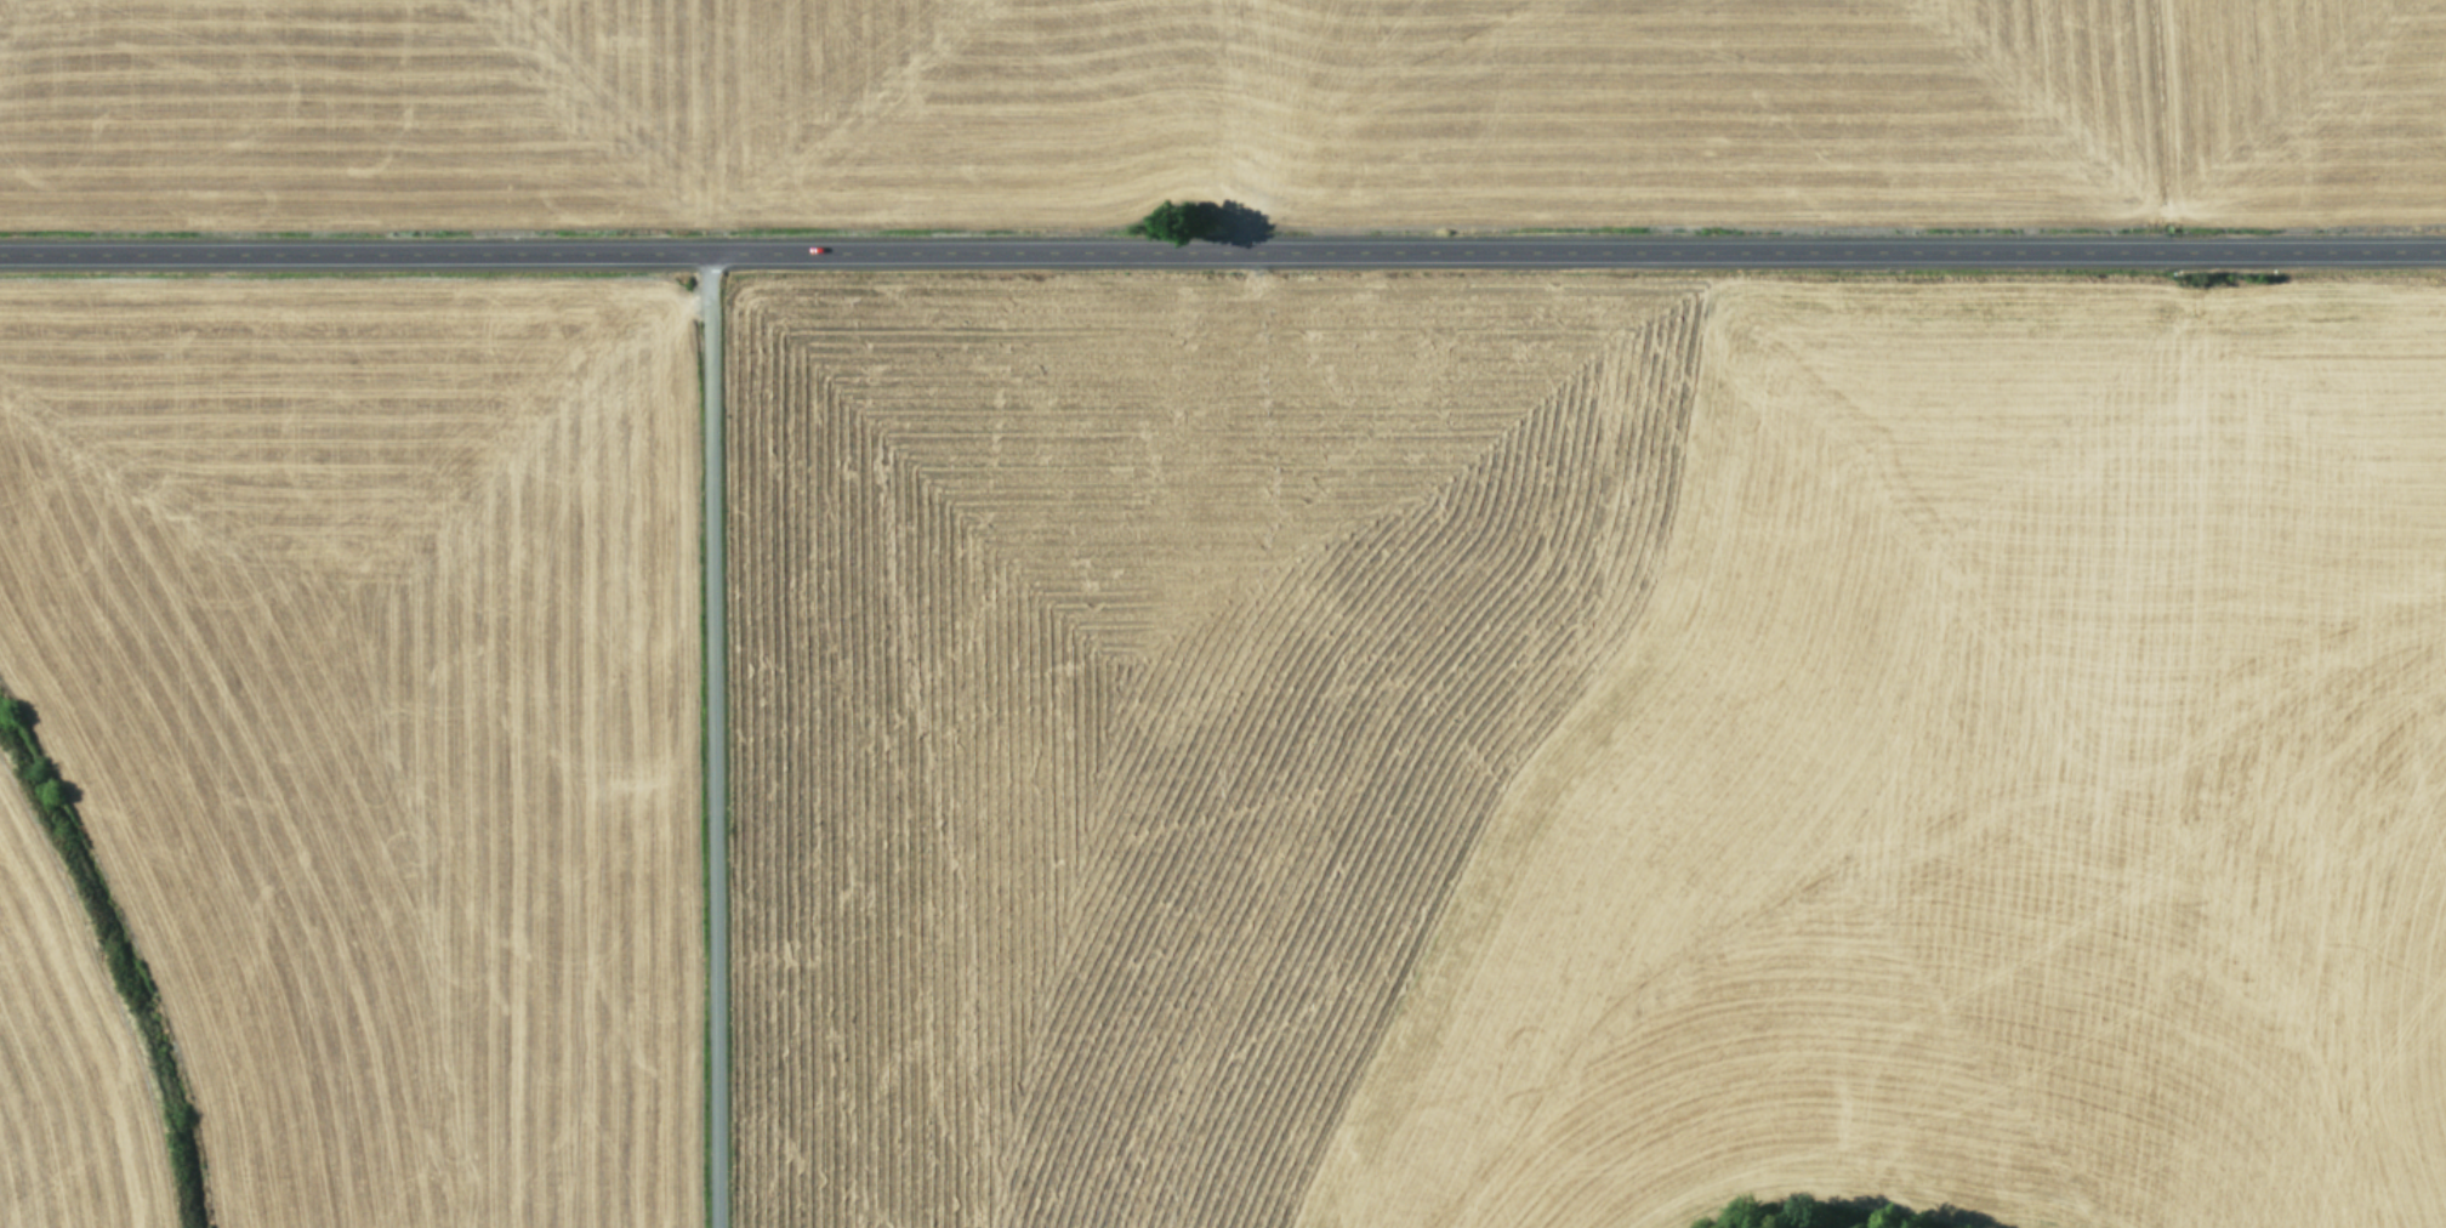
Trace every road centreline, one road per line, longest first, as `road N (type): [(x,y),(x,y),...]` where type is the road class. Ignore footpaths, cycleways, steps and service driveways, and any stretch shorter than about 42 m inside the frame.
road 1 (secondary): [(0,251),(2445,249)]
road 2 (residential): [(706,1227),(699,250)]

